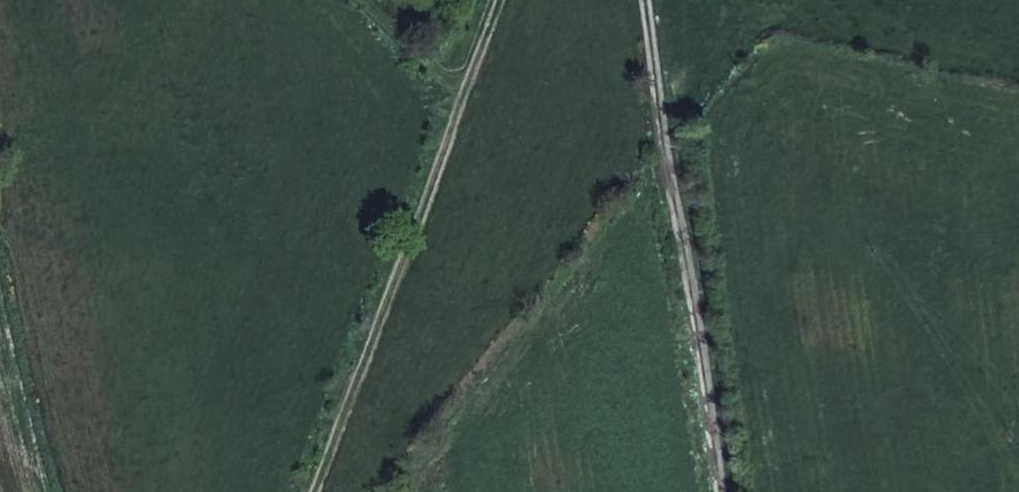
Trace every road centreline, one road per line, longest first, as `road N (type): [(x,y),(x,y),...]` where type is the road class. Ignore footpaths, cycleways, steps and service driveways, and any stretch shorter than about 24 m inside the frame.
road 1 (unknown): [(726,491),(648,0)]

